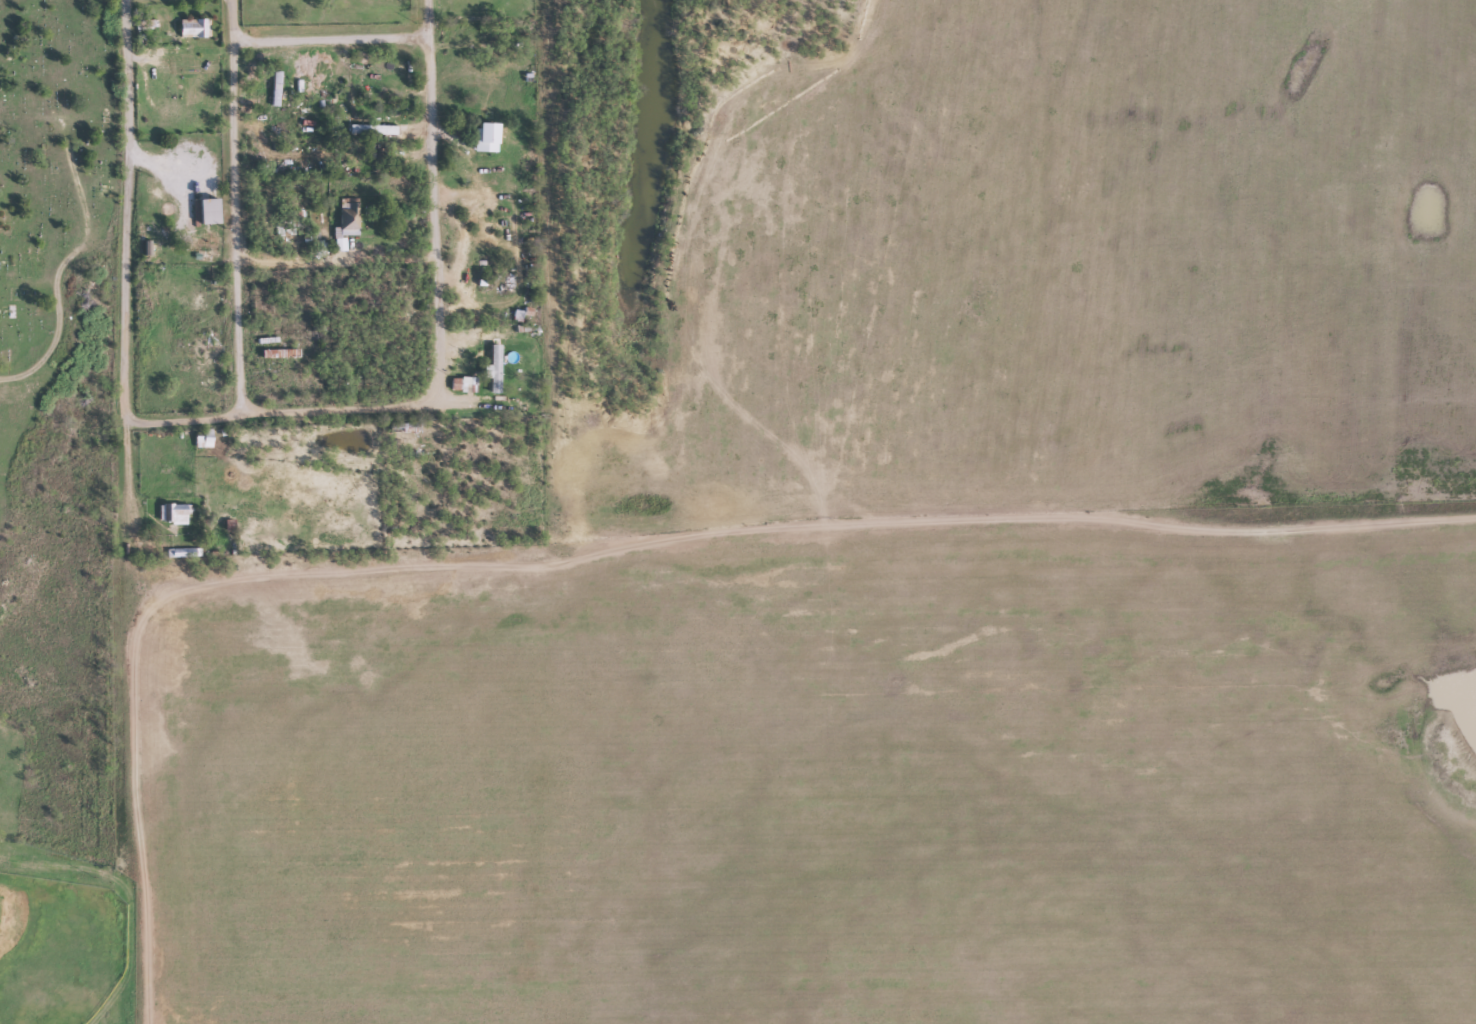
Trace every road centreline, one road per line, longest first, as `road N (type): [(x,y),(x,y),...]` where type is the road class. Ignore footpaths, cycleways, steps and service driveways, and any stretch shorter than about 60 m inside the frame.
road 1 (residential): [(1475,516),(1272,528),(885,517),(827,487),(749,424),(704,367),(680,249),(717,164),(837,65),(871,25),(880,0)]
road 2 (residential): [(124,421),(125,0)]
road 3 (residential): [(239,413),(230,0)]
road 4 (residential): [(425,403),(435,326),(422,0)]
road 5 (residential): [(124,421),(469,401)]
road 6 (residential): [(551,31),(230,40)]

